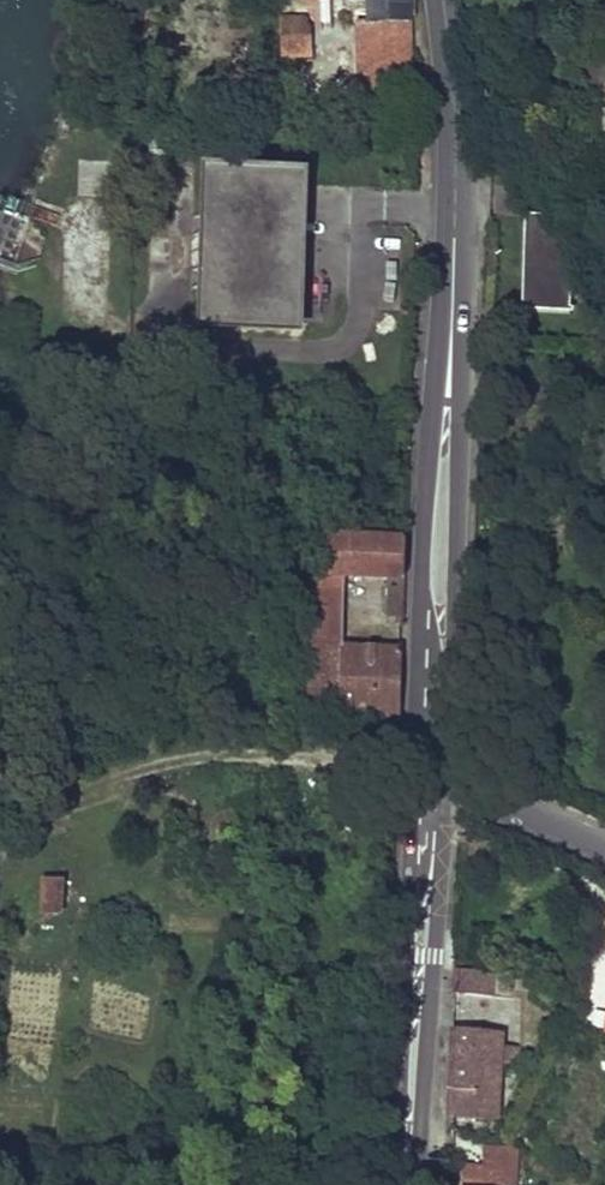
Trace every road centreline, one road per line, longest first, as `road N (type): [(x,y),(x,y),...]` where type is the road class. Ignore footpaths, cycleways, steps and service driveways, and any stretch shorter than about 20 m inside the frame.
road 1 (secondary): [(447,789),(463,348),(456,228)]
road 2 (secondary): [(456,228),(427,472),(413,787)]
road 3 (secondary): [(413,787),(394,1184)]
road 4 (secondary): [(414,1184),(447,789)]
road 5 (secondary): [(444,0),(456,228)]
road 6 (residential): [(604,850),(559,825),(447,789)]

